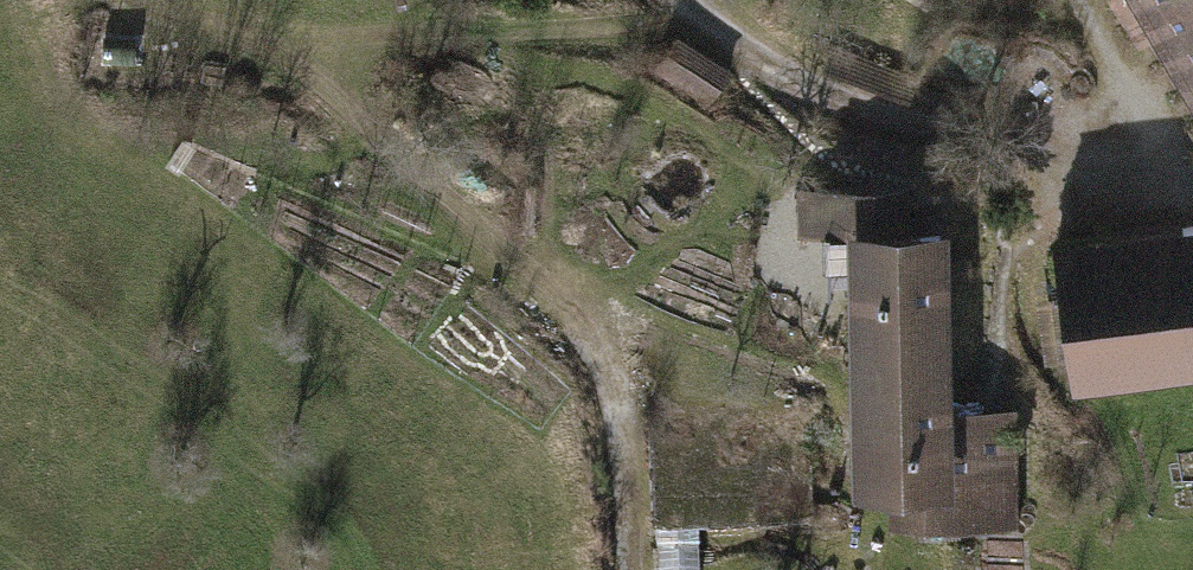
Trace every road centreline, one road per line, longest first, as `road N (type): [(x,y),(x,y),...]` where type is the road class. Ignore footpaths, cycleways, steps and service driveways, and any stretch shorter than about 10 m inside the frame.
road 1 (track): [(270,26),(594,329),(605,375),(610,569)]
road 2 (track): [(132,0),(175,18),(249,26),(702,19)]

